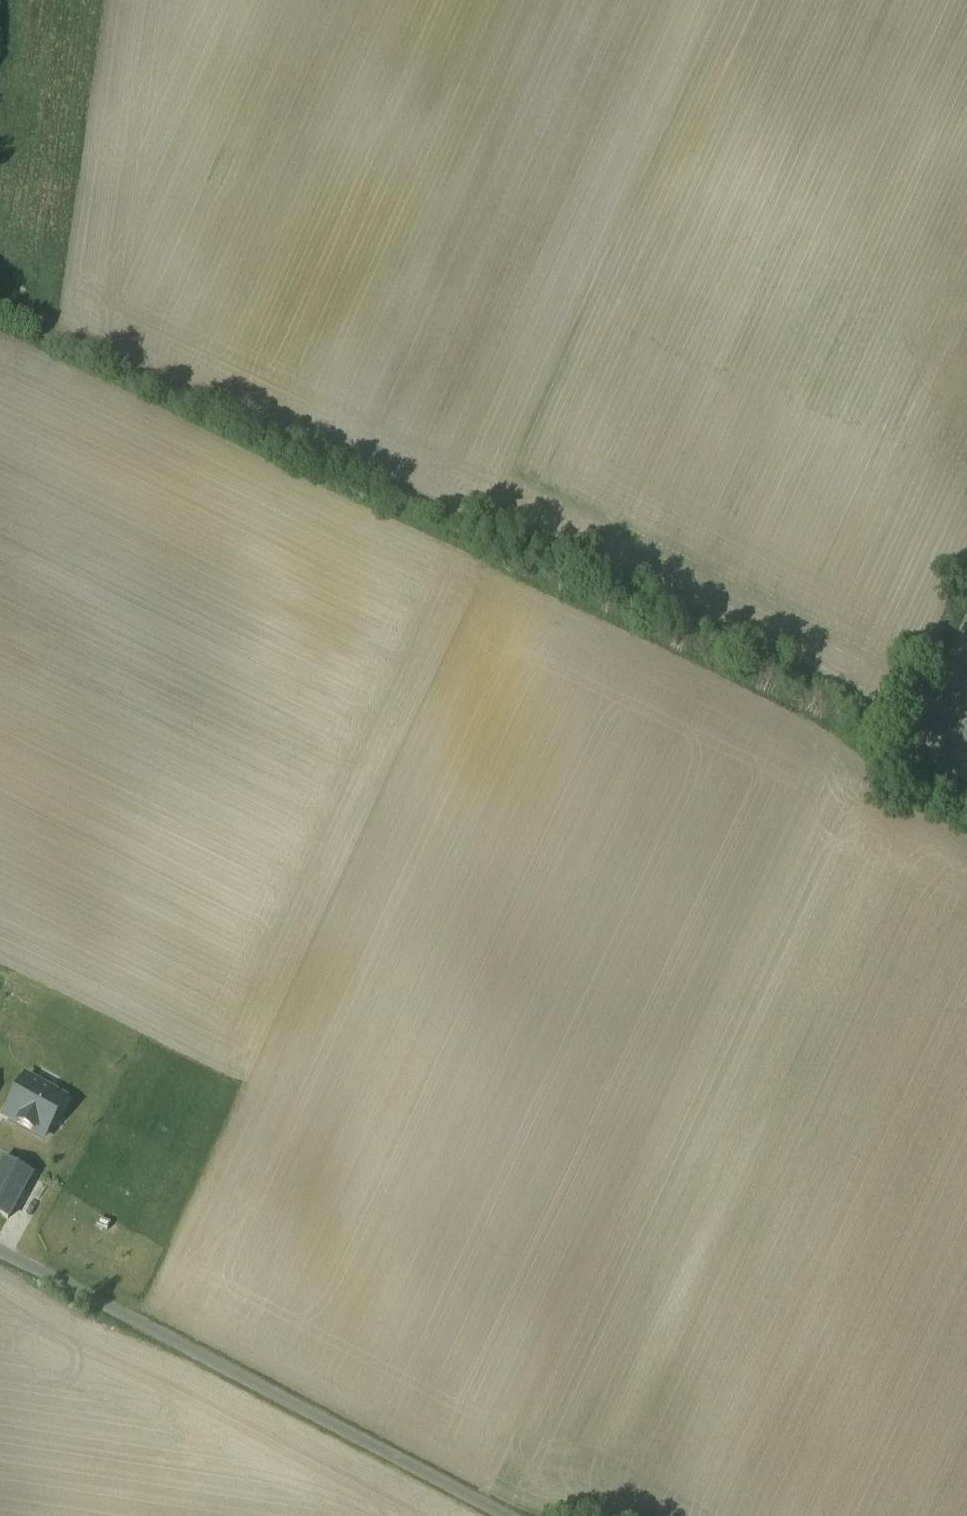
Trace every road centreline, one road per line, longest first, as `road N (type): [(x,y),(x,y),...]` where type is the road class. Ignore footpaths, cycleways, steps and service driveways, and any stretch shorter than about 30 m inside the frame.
road 1 (unclassified): [(495,1515),(0,1253)]

